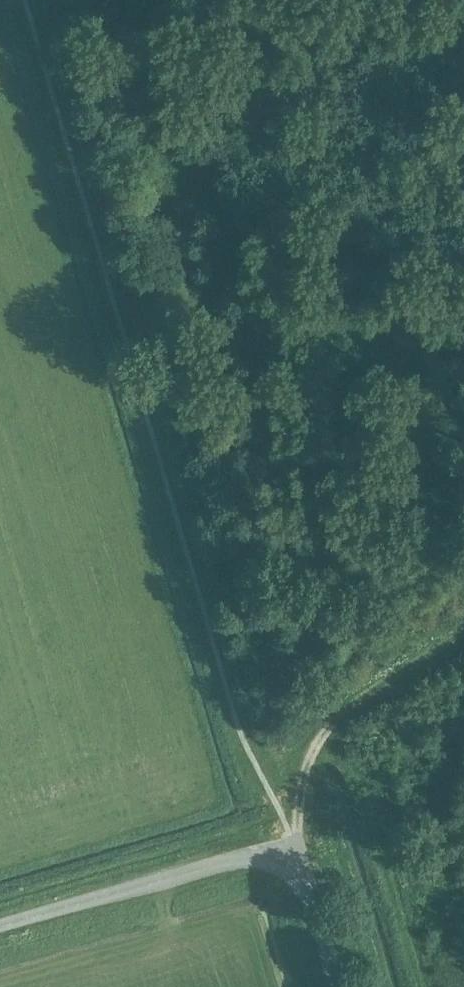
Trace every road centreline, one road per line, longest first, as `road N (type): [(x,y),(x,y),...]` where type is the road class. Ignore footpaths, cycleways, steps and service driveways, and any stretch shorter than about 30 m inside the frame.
road 1 (unclassified): [(337,986),(312,892),(275,861),(0,934)]
road 2 (track): [(295,874),(304,777),(340,711),(463,631)]

